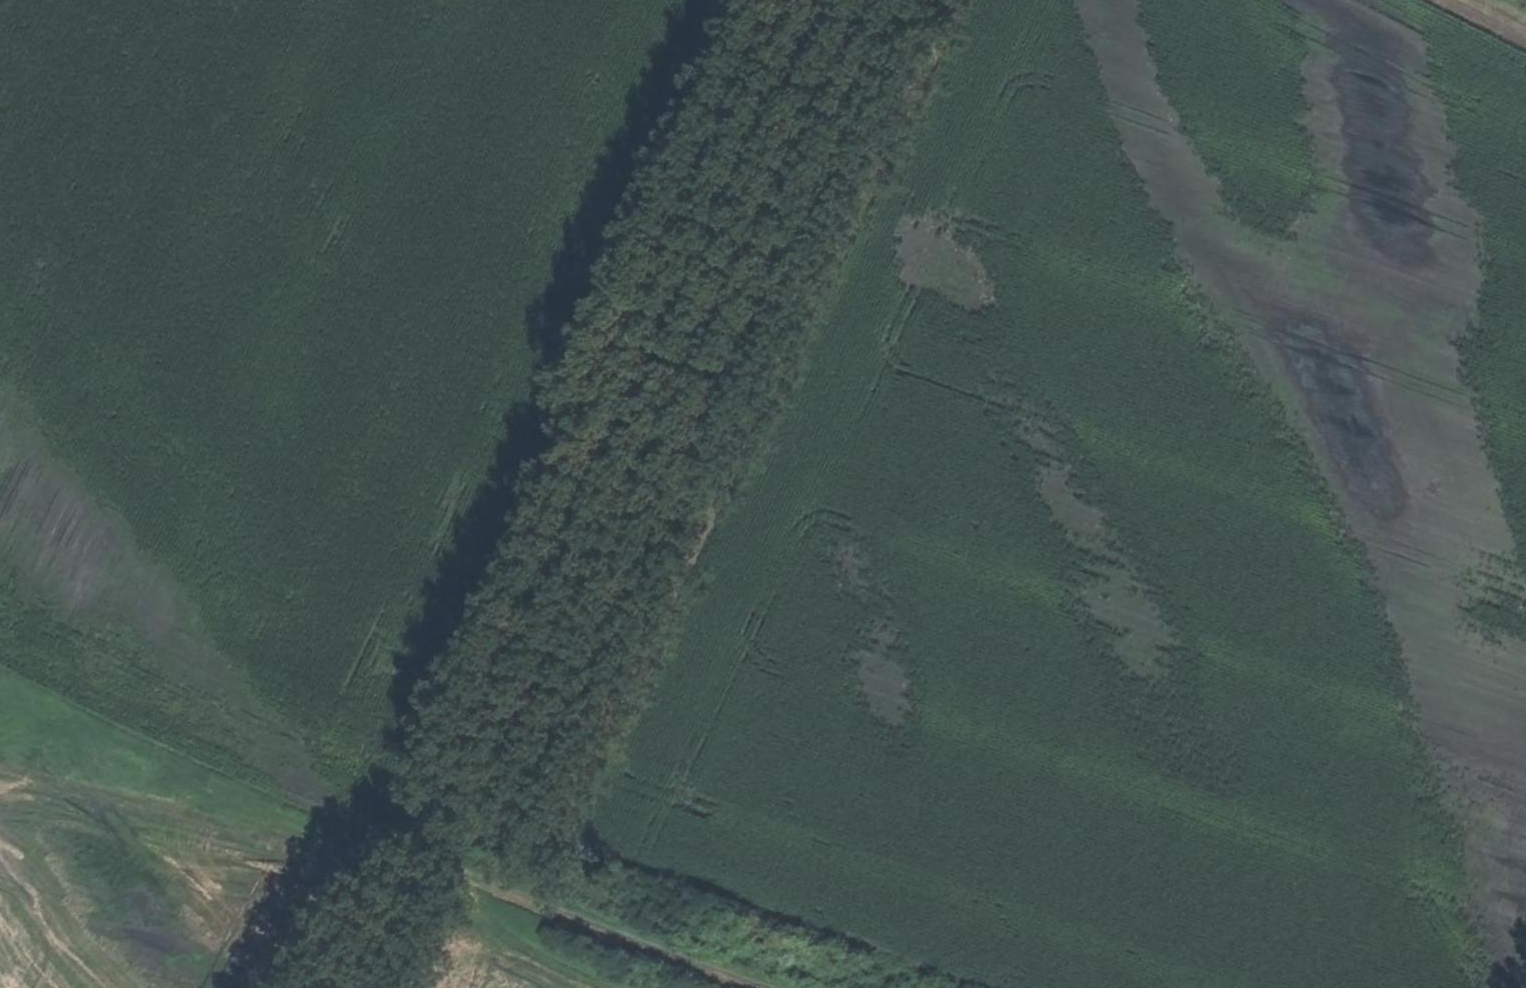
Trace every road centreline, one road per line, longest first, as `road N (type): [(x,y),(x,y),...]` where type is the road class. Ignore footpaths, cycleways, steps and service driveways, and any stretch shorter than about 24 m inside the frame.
road 1 (track): [(748,987),(444,872)]

